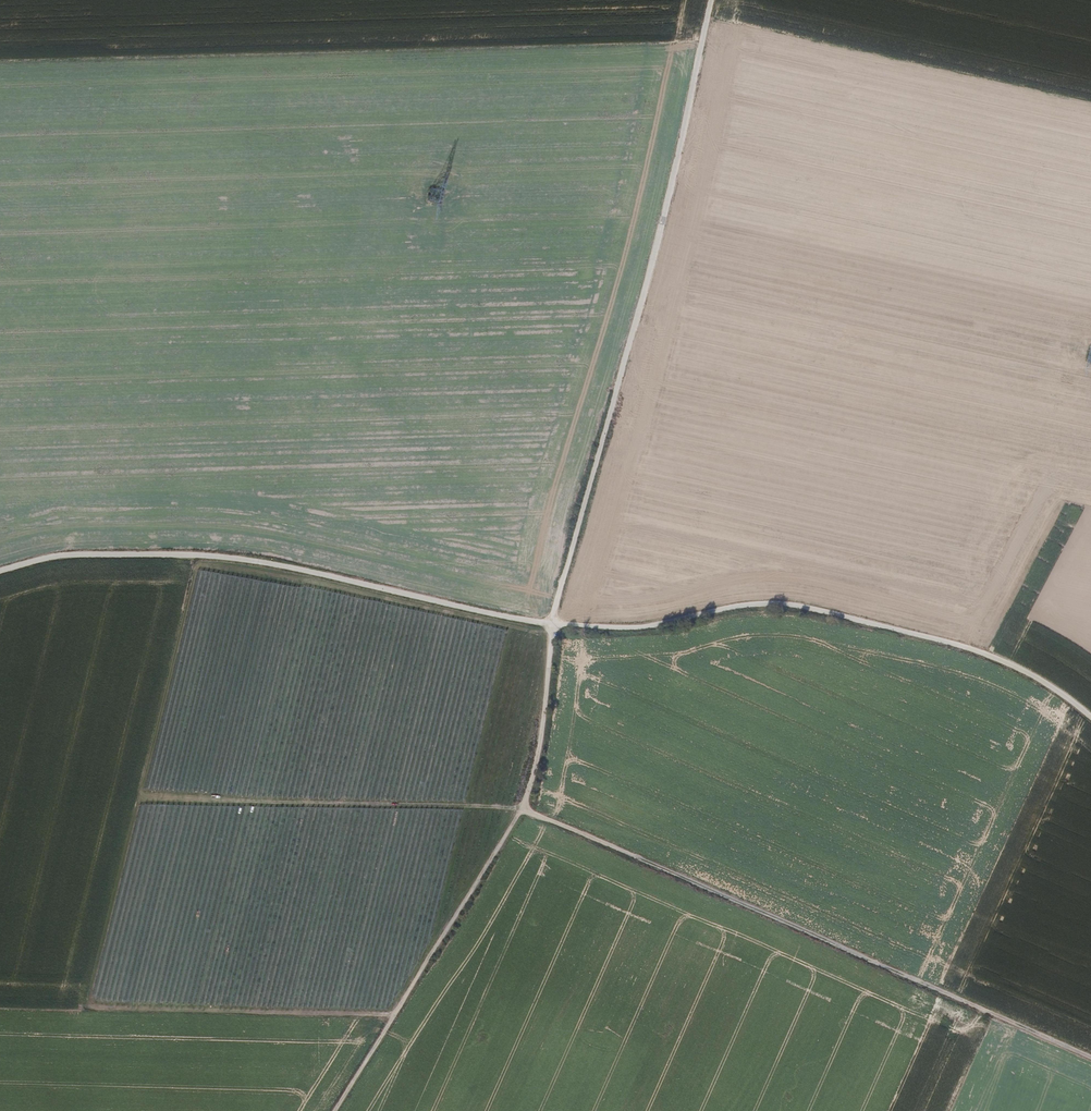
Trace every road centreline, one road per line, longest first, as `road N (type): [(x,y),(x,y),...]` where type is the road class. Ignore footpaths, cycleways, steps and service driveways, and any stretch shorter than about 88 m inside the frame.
road 1 (track): [(524,809),(1090,1057)]
road 2 (track): [(342,1110),(524,809),(544,728),(553,625)]

